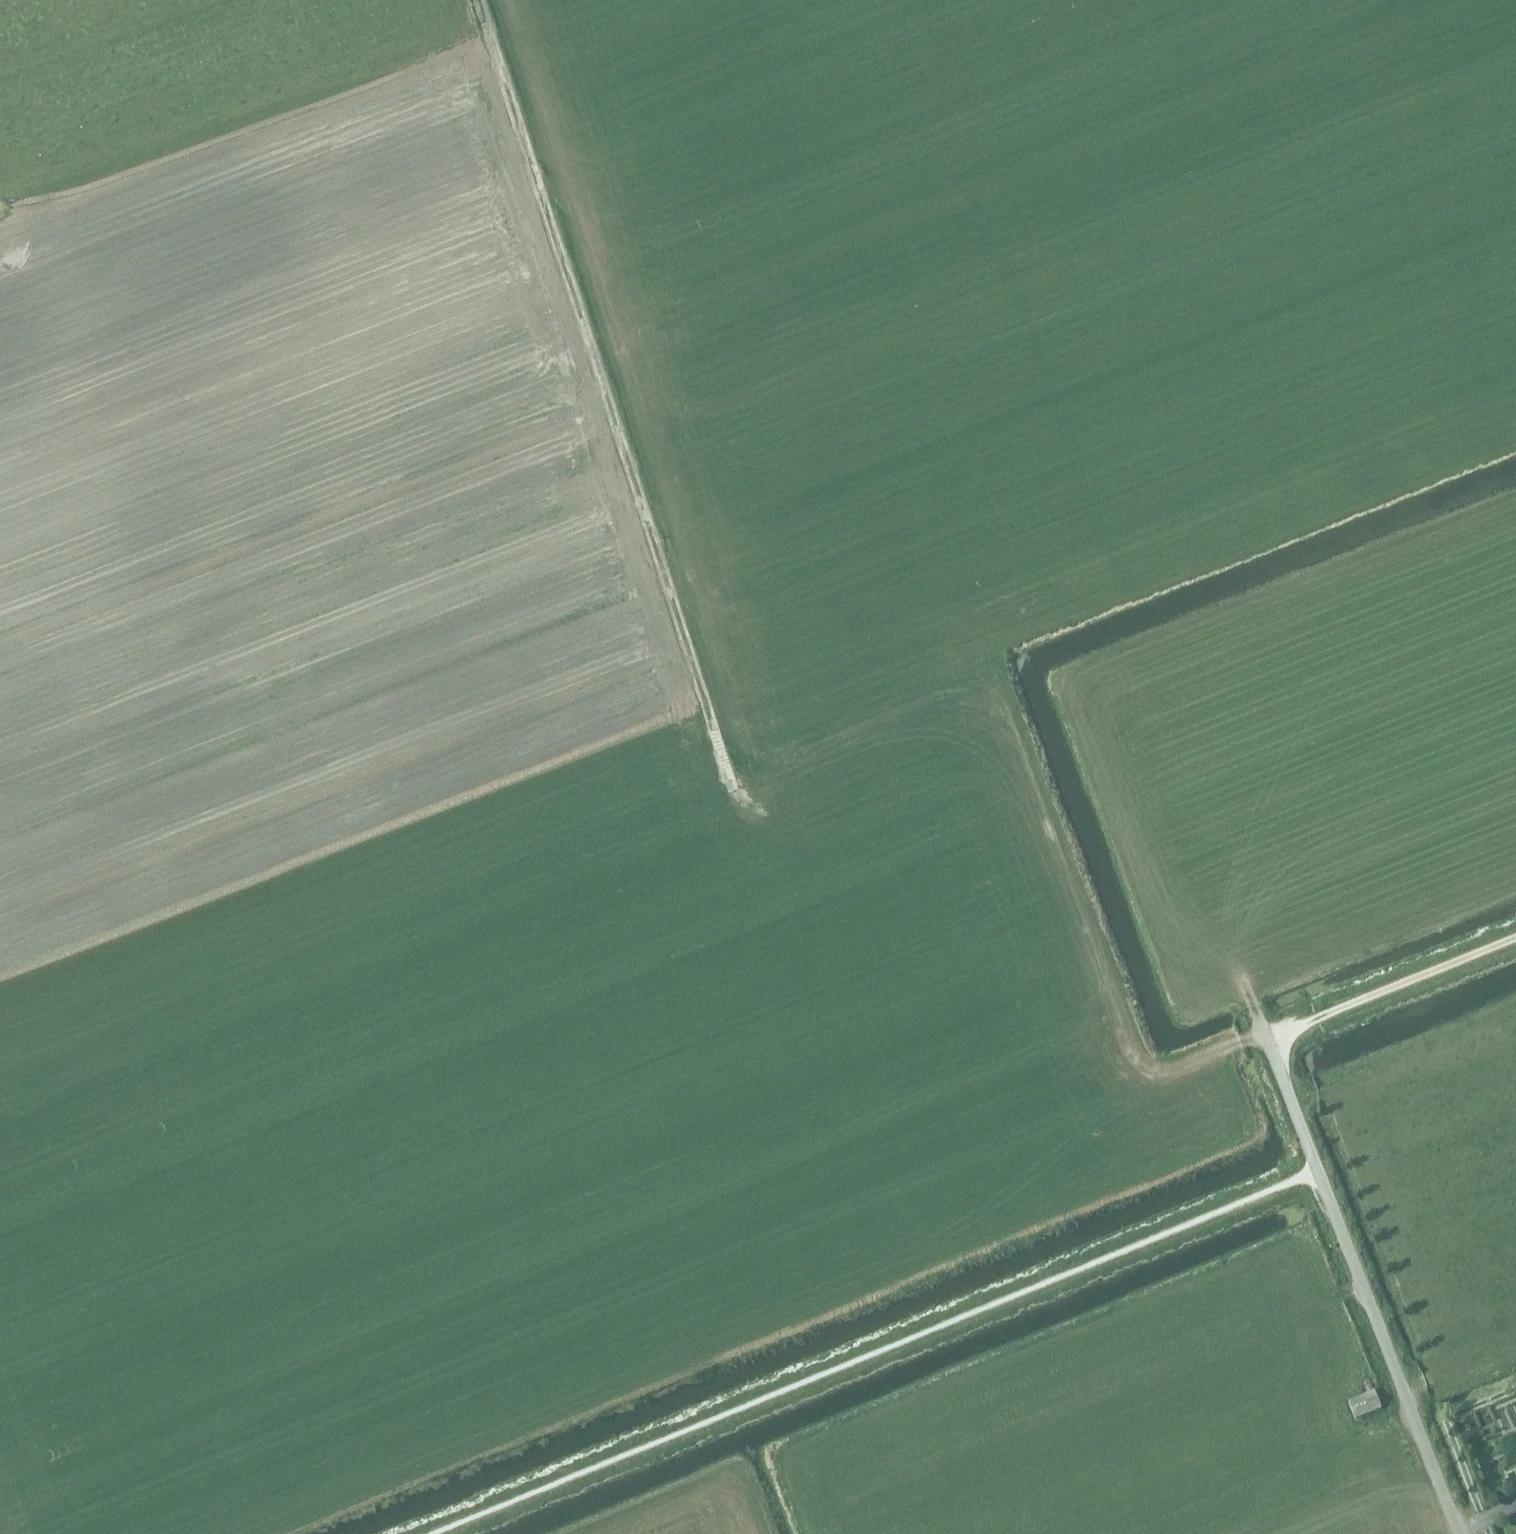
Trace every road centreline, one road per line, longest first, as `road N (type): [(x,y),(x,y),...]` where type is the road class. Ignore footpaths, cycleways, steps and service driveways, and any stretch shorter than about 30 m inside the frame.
road 1 (track): [(733,790),(478,0)]
road 2 (unclassified): [(1456,1533),(1267,1040)]
road 3 (track): [(1267,1040),(1261,1028),(1179,1067),(1140,1059)]

